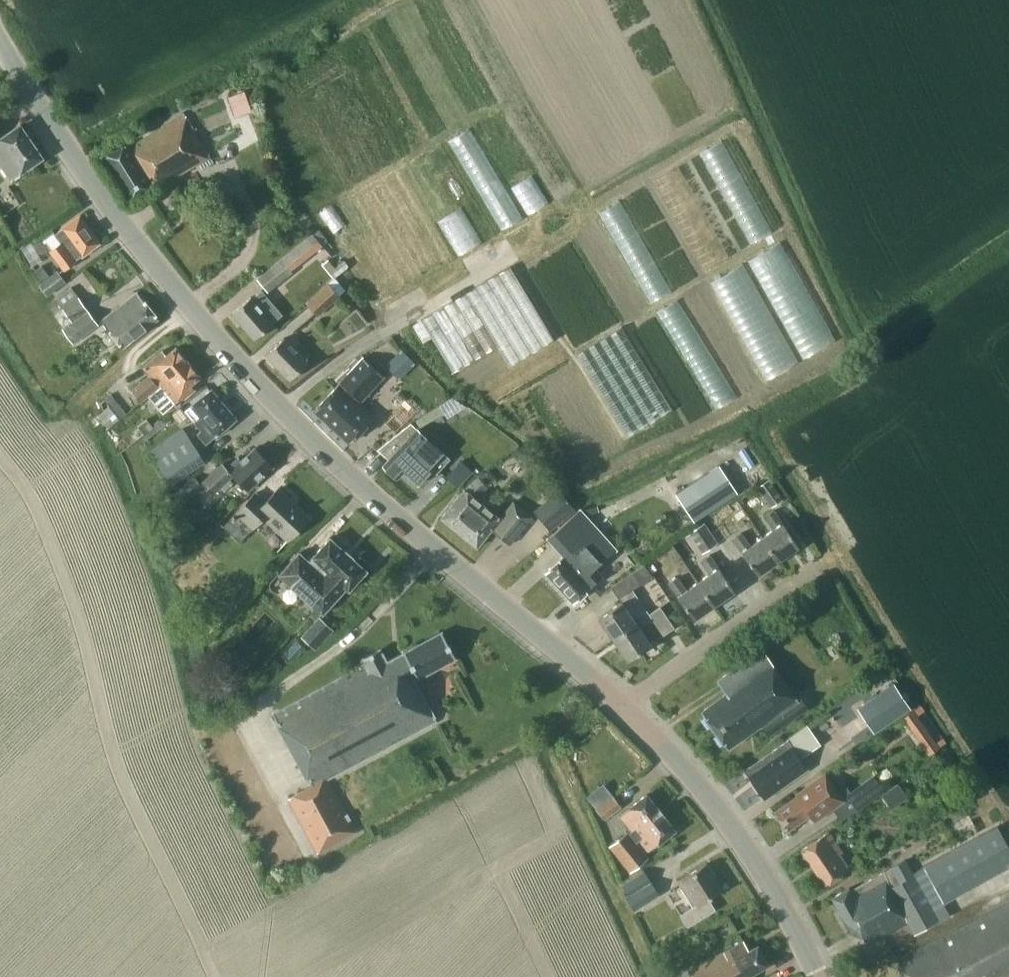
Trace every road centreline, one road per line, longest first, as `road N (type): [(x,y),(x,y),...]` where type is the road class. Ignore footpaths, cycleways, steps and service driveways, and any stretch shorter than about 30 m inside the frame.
road 1 (tertiary): [(818,976),(734,828),(700,786),(623,703),(374,498),(272,399),(107,206),(0,46)]

